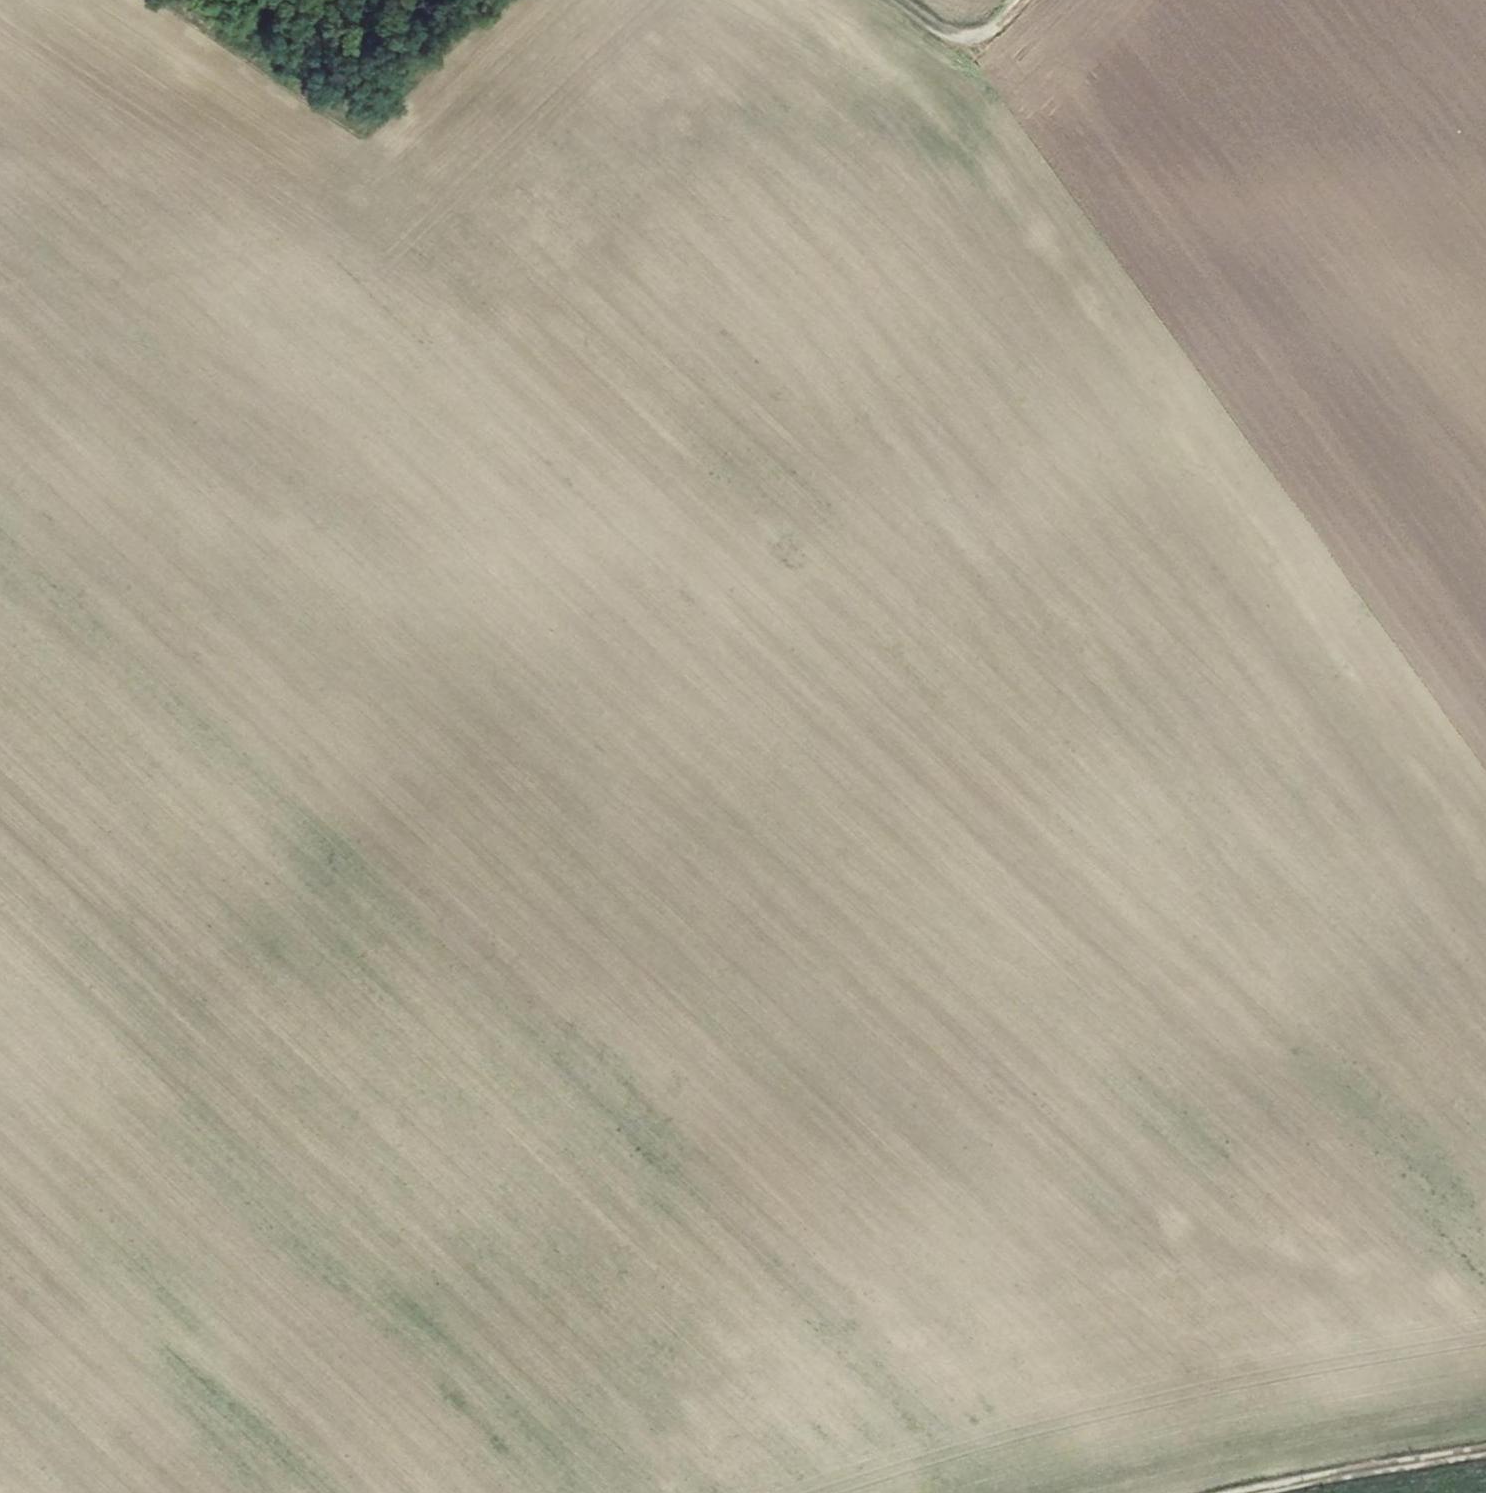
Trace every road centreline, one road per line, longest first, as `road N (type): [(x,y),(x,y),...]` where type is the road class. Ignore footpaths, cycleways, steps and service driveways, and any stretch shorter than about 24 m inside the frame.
road 1 (track): [(1485,1453),(1270,1492)]
road 2 (track): [(896,0),(935,27),(978,37),(1023,0)]

